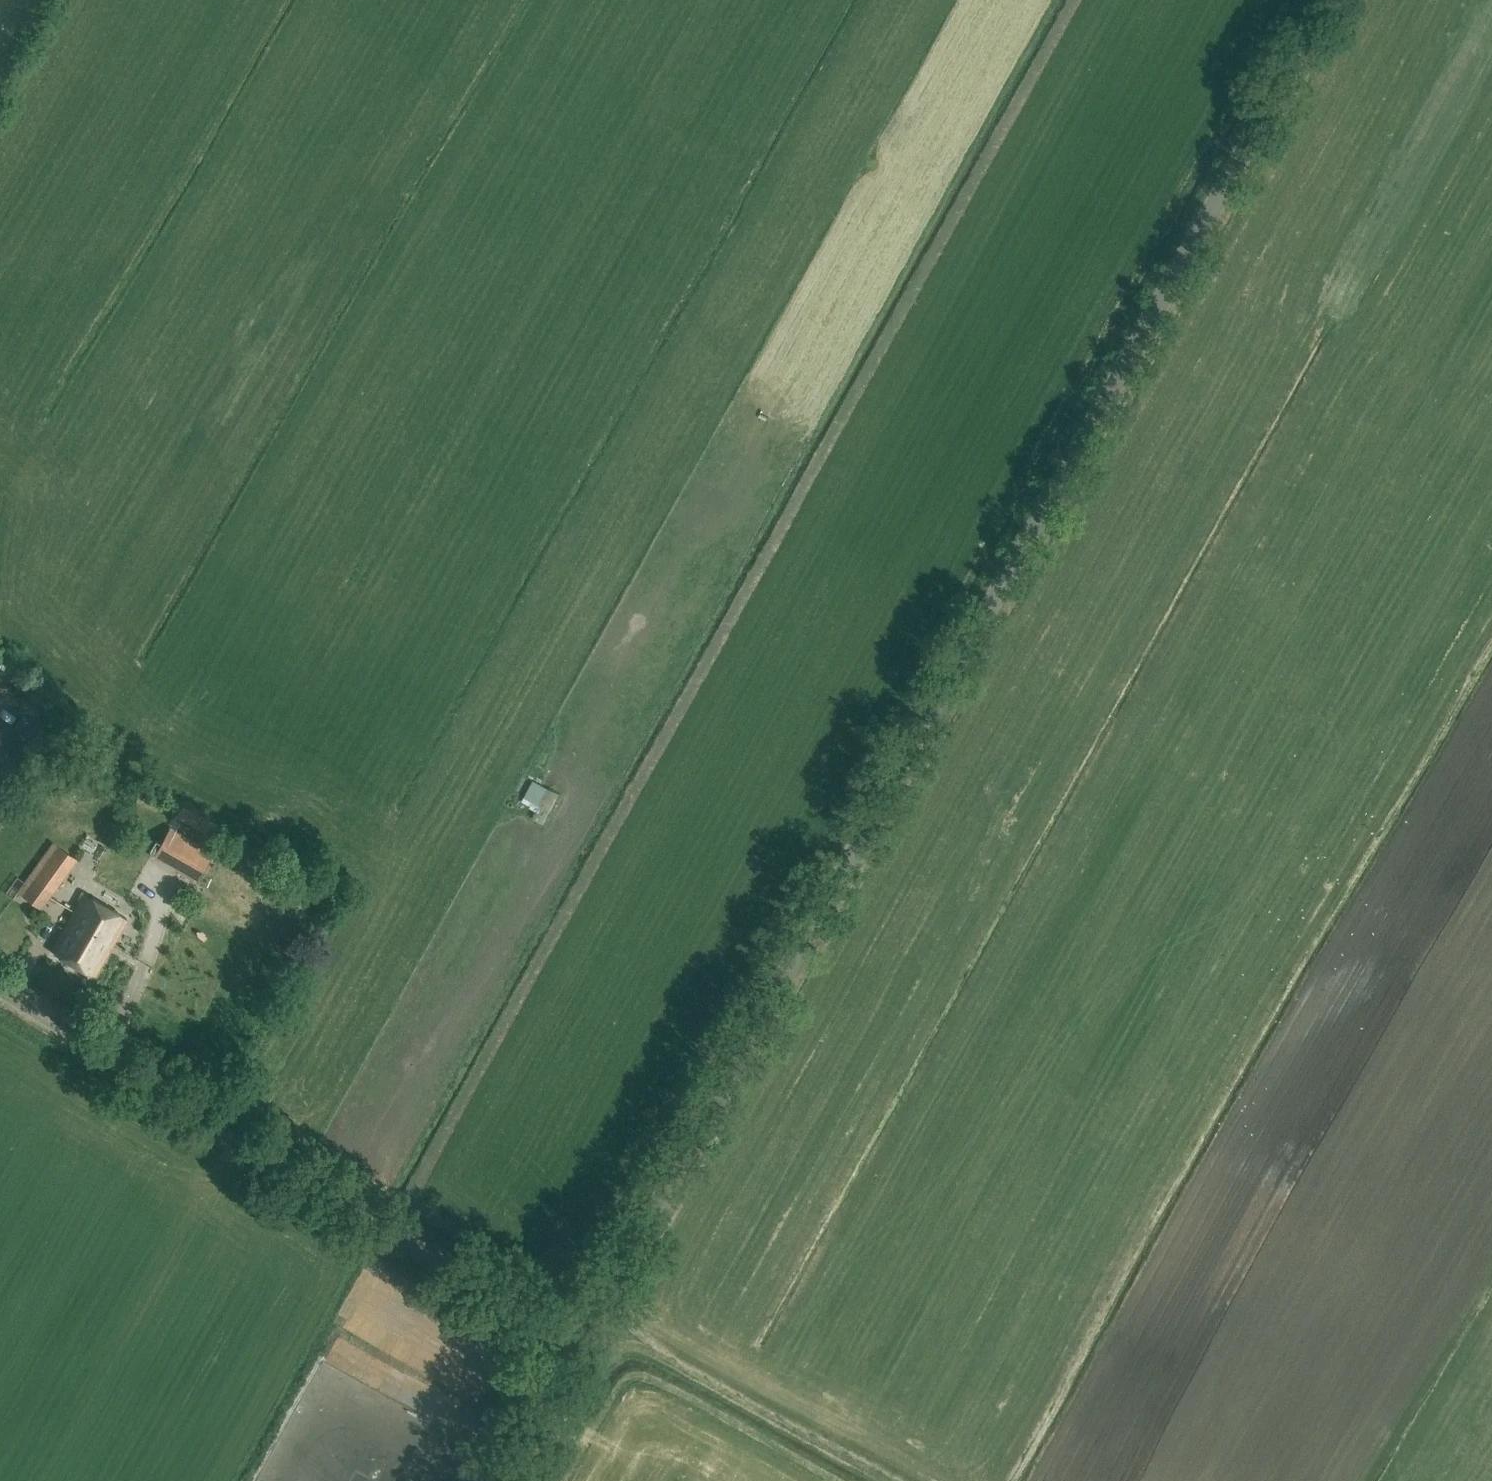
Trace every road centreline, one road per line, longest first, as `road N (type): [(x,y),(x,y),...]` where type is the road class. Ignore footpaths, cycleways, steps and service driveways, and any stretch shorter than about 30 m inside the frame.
road 1 (unclassified): [(577,1345),(1329,0)]
road 2 (unclassified): [(577,1345),(0,990)]
road 3 (unclassified): [(503,1480),(577,1345)]

